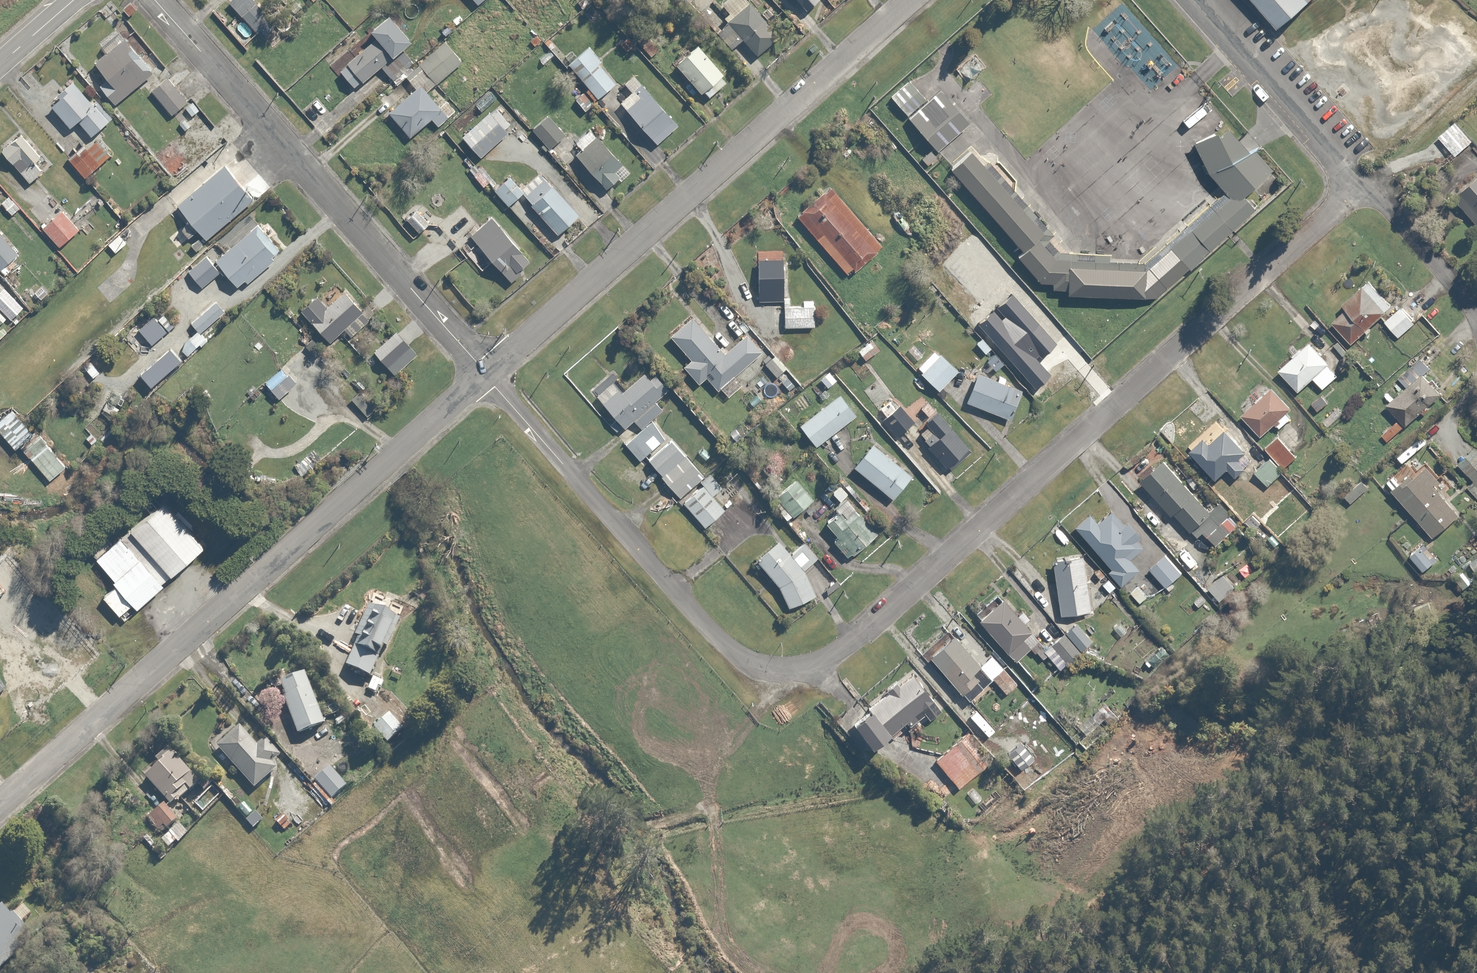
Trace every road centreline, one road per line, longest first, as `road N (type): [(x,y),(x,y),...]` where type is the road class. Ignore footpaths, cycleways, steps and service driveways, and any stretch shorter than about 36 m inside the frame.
road 1 (residential): [(486,372),(740,678),(806,683),(1361,182)]
road 2 (residential): [(0,802),(486,372)]
road 3 (residential): [(486,372),(909,0)]
road 4 (residential): [(154,0),(486,372)]
road 5 (residential): [(1197,0),(1361,182)]
road 6 (residential): [(1361,182),(1393,208),(1476,312)]

